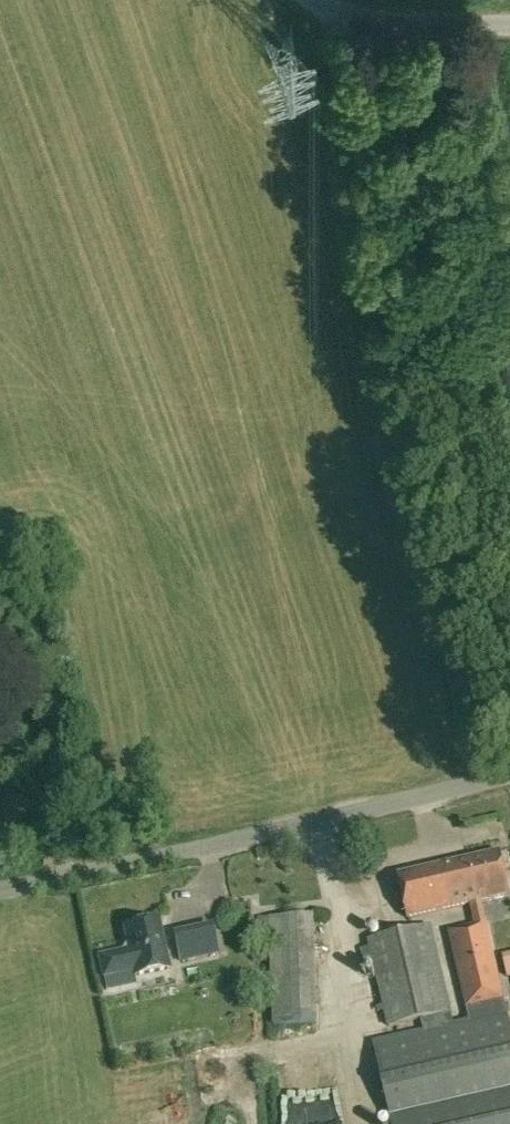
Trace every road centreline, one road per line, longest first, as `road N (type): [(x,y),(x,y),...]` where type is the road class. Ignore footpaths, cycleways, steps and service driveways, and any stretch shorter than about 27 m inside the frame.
road 1 (track): [(325,5),(475,783)]
road 2 (unclassified): [(0,888),(509,775)]
road 3 (unclassified): [(509,24),(373,19),(315,0)]
road 4 (track): [(253,1123),(250,1057),(355,1039)]

